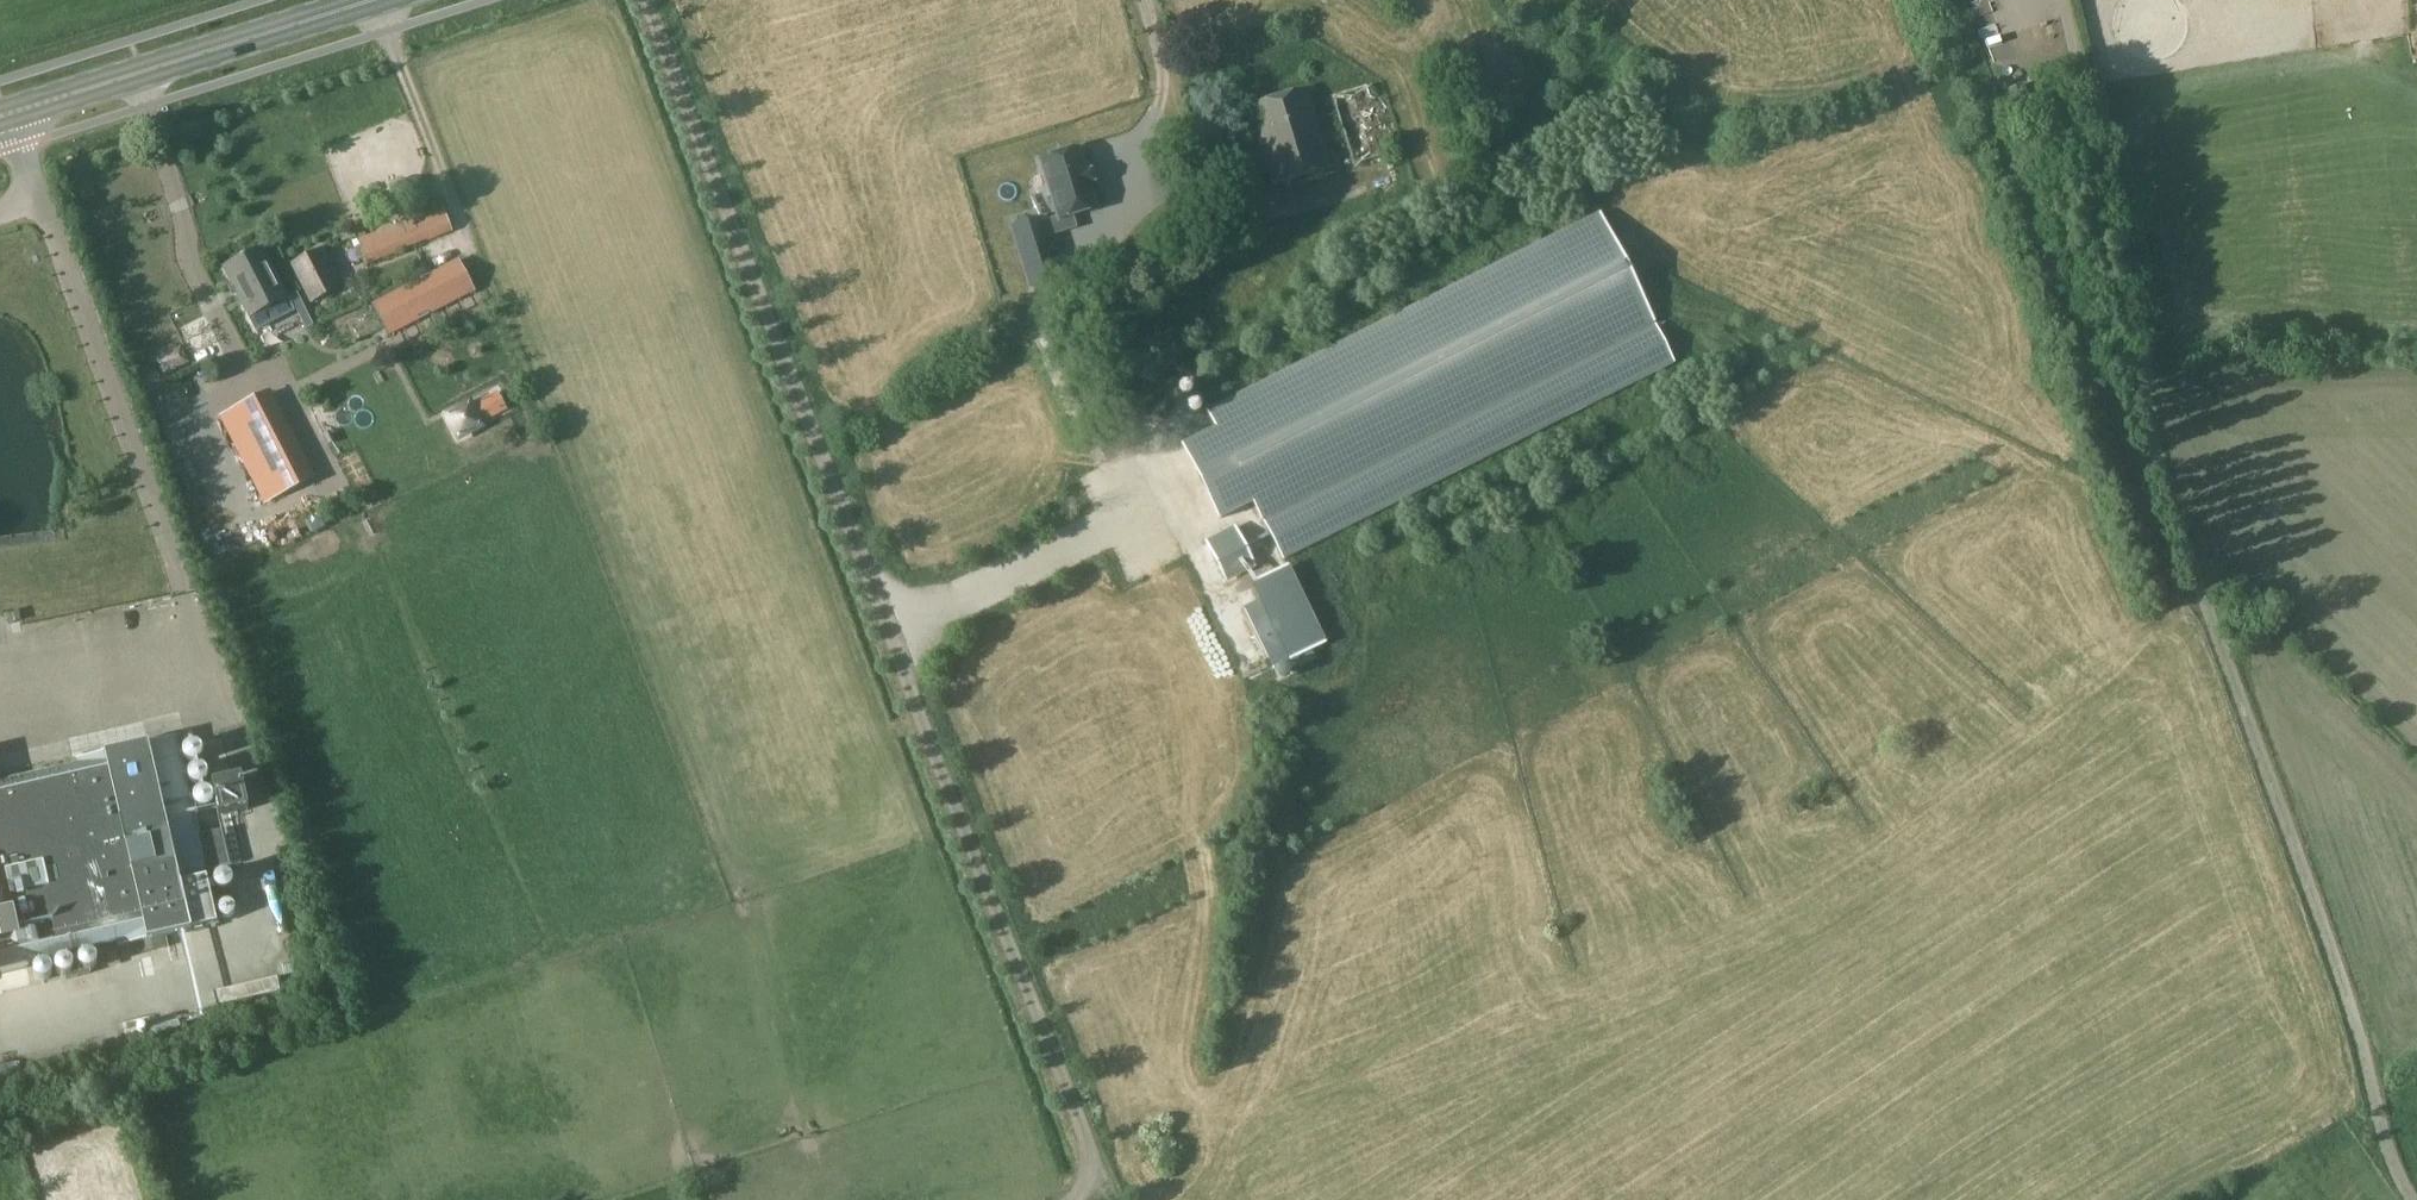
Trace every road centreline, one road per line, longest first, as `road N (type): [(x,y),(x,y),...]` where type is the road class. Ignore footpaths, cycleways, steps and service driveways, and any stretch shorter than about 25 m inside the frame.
road 1 (primary): [(382,0),(10,117)]
road 2 (unclassified): [(0,216),(37,201),(10,117)]

